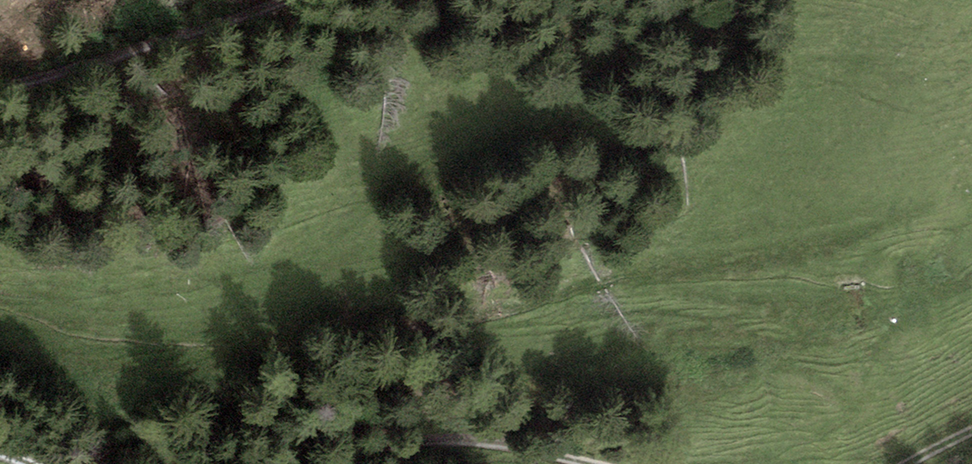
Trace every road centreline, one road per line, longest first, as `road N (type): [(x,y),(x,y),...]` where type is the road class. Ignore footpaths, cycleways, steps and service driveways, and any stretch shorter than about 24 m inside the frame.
road 1 (track): [(0,92),(290,0)]
road 2 (track): [(594,463),(486,441),(422,440),(320,463)]

